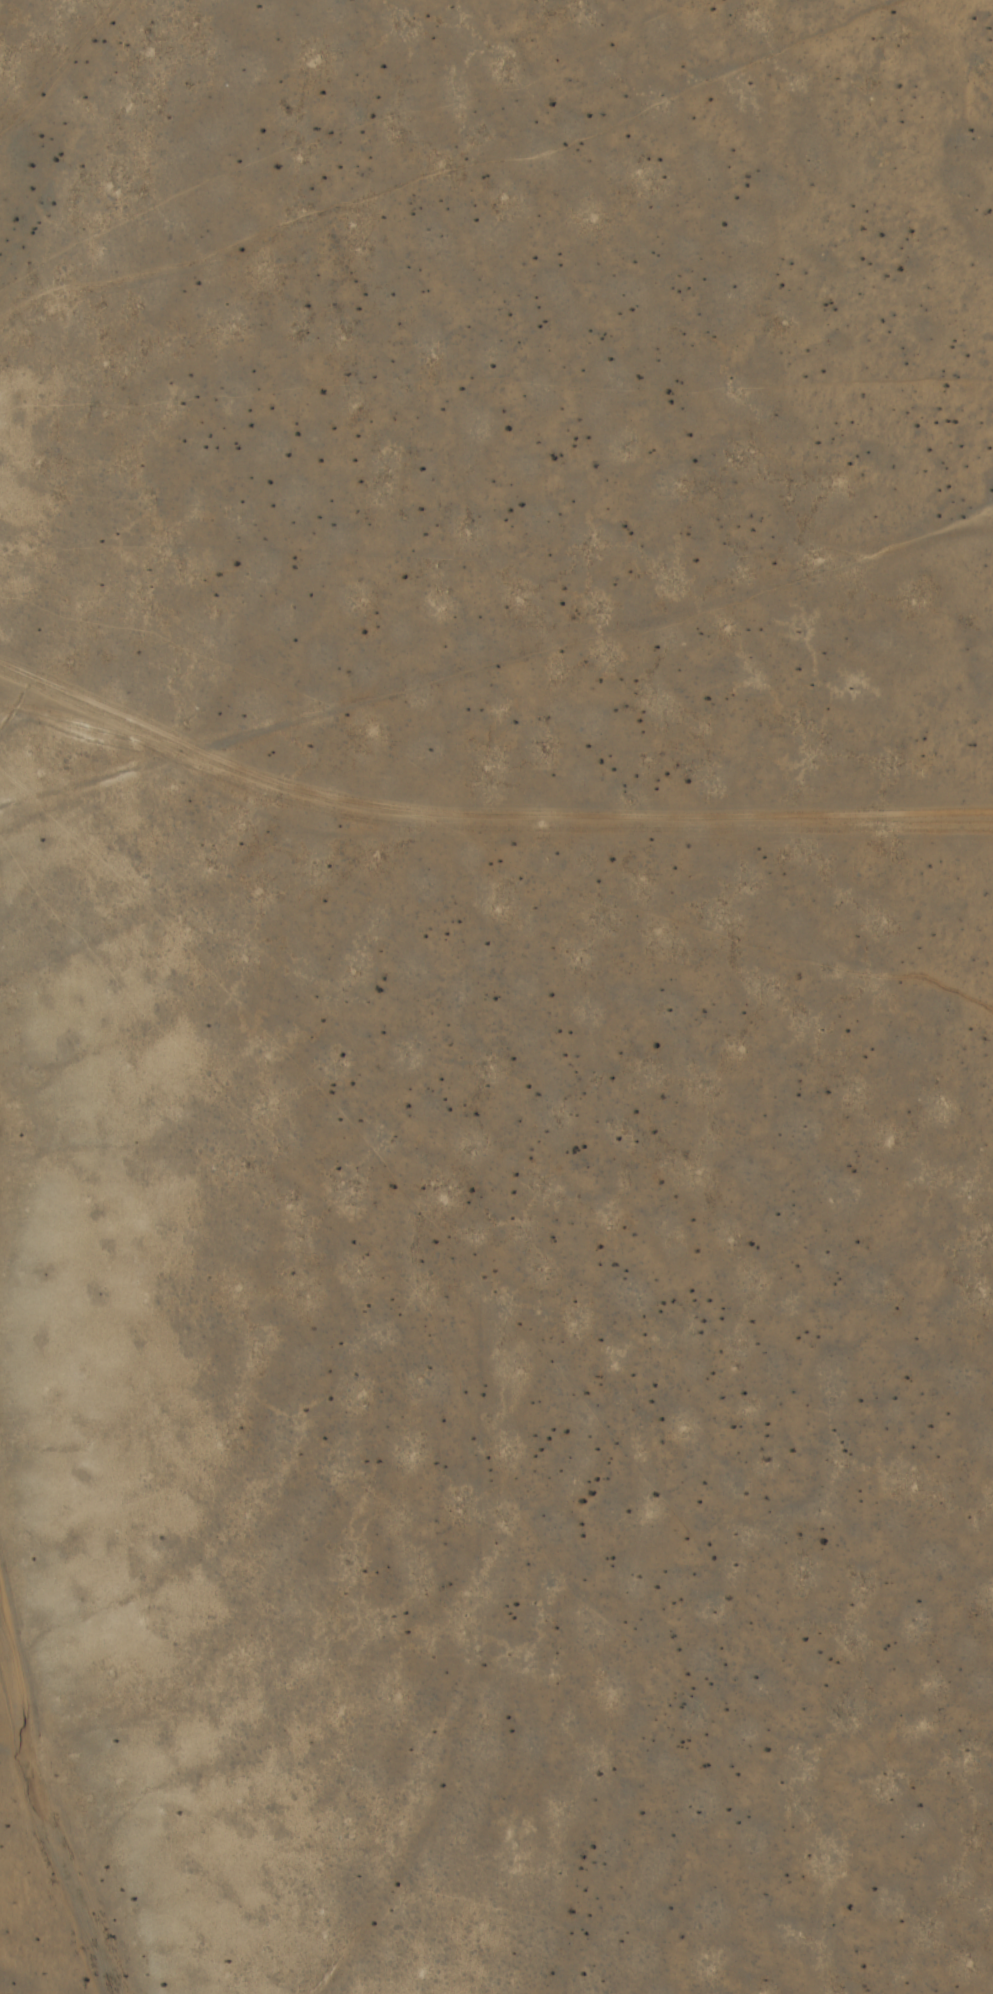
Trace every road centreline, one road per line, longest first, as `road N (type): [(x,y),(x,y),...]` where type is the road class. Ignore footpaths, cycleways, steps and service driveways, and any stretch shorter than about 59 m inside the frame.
road 1 (residential): [(992,817),(385,811),(161,764),(0,699)]

